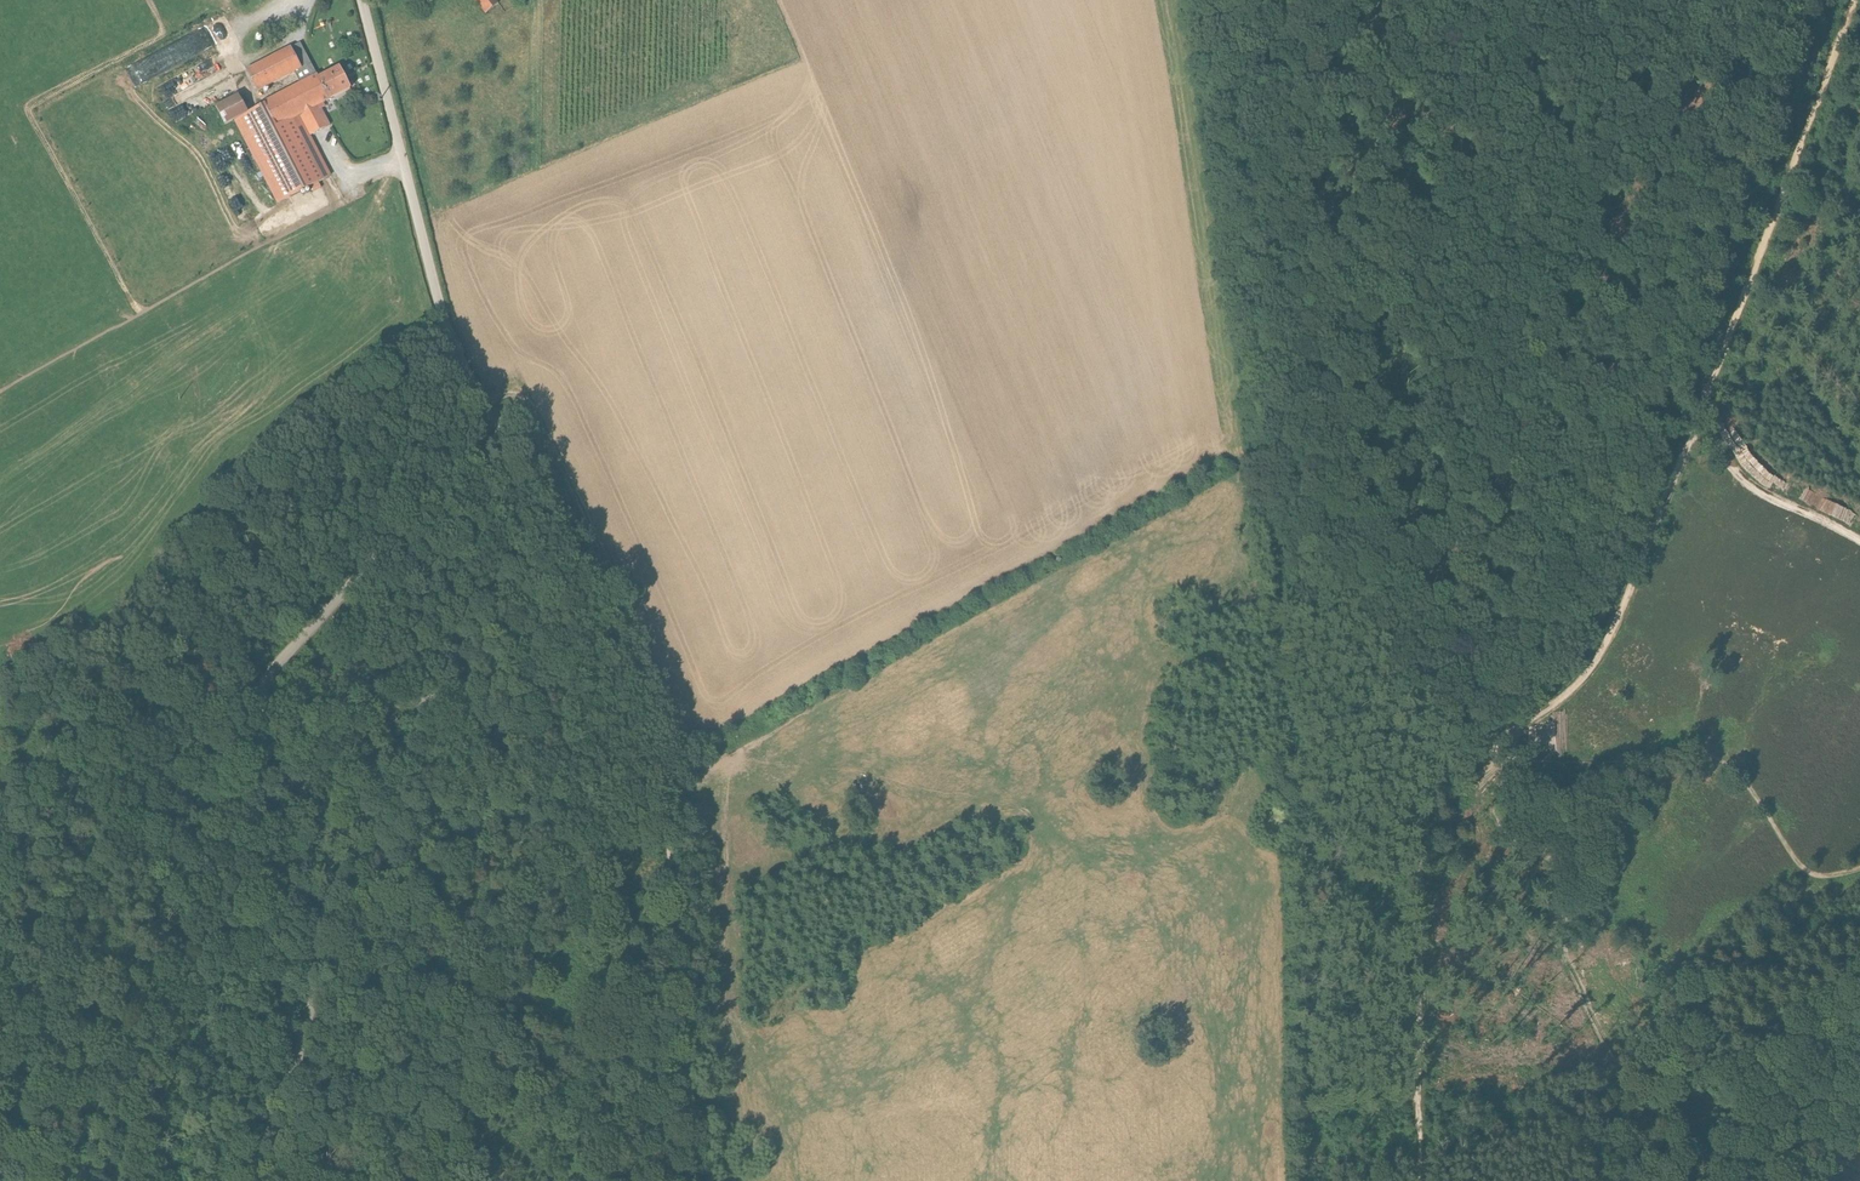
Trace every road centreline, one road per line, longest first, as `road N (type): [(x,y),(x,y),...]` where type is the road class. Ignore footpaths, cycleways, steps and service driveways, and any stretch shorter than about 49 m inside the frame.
road 1 (unclassified): [(234,1180),(291,1064),(348,858),(392,801),(467,736),(463,707),(439,691),(285,717),(268,709),(260,693),(269,669),(482,431),(482,409),(441,312),(362,0)]
road 2 (track): [(1480,752),(1565,698),(1609,640),(1853,0)]
road 3 (track): [(534,483),(603,601),(638,689),(663,785),(699,1180)]
road 4 (track): [(0,744),(120,666),(168,619),(310,523),(401,448),(429,416),(453,345)]
road 5 (track): [(1859,868),(1808,873),(1746,783),(1705,753),(1565,762),(1480,752)]
road 6 (track): [(1693,427),(1753,489),(1859,540)]

